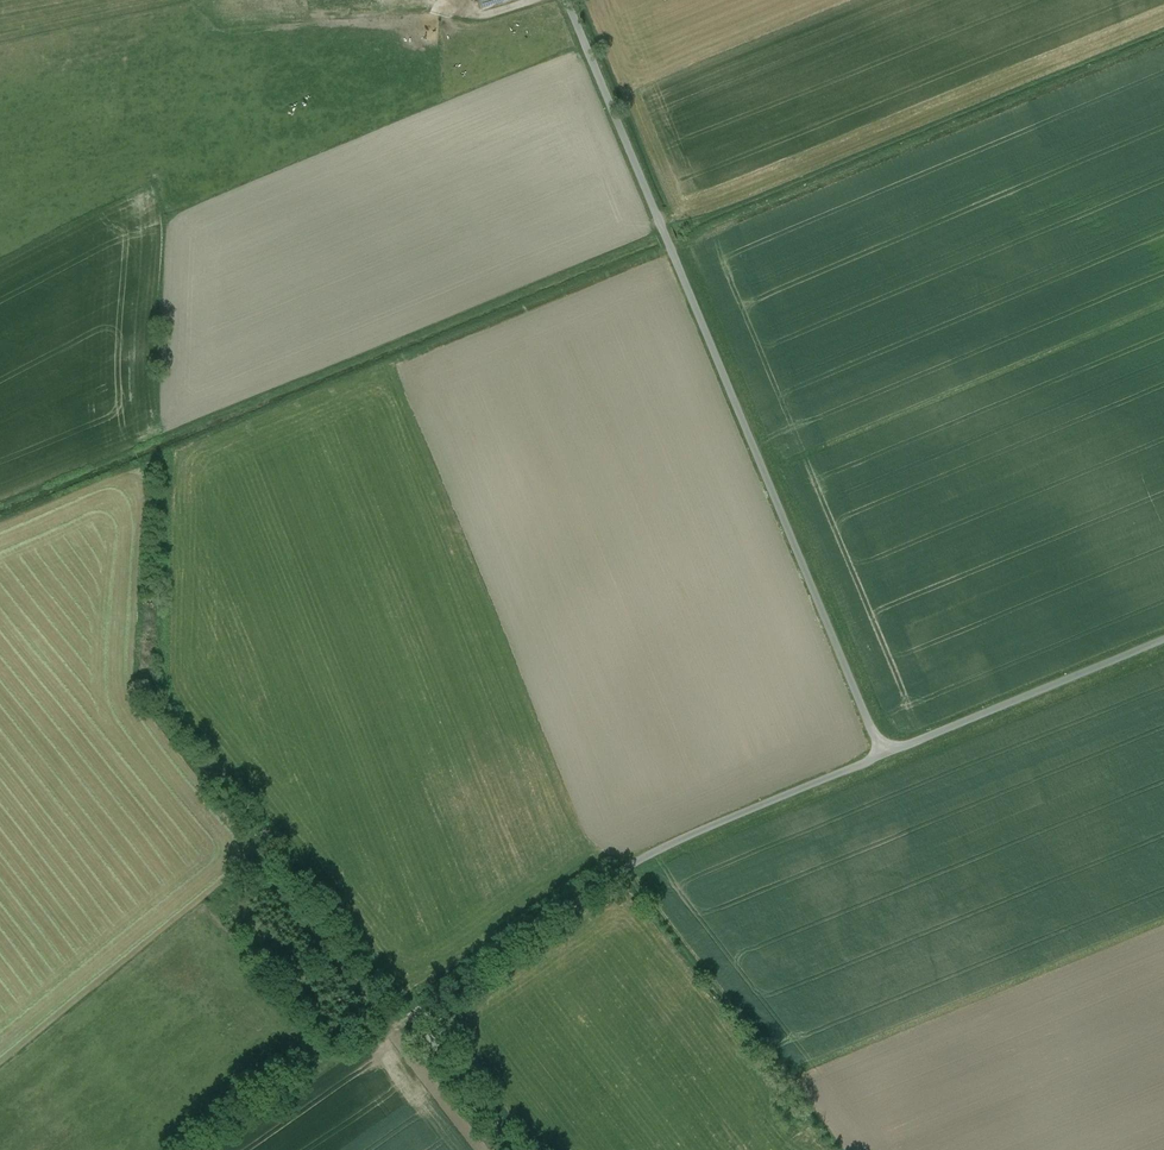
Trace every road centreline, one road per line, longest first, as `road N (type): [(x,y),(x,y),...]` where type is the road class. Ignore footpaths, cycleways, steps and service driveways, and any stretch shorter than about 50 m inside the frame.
road 1 (unclassified): [(880,754),(563,0)]
road 2 (unclassified): [(880,754),(637,857),(411,1011),(514,1149)]
road 3 (unclassified): [(1163,638),(880,754)]

